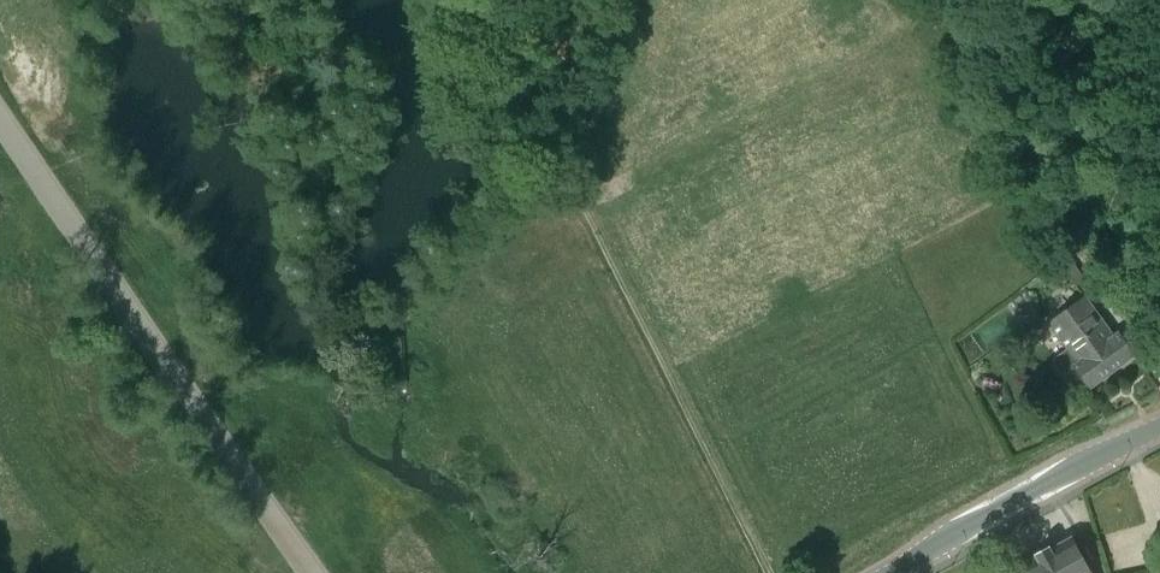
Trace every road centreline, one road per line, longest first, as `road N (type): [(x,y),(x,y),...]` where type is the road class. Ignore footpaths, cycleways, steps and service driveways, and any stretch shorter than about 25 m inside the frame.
road 1 (tertiary): [(312,572),(0,120)]
road 2 (tertiary): [(1159,426),(889,572)]

